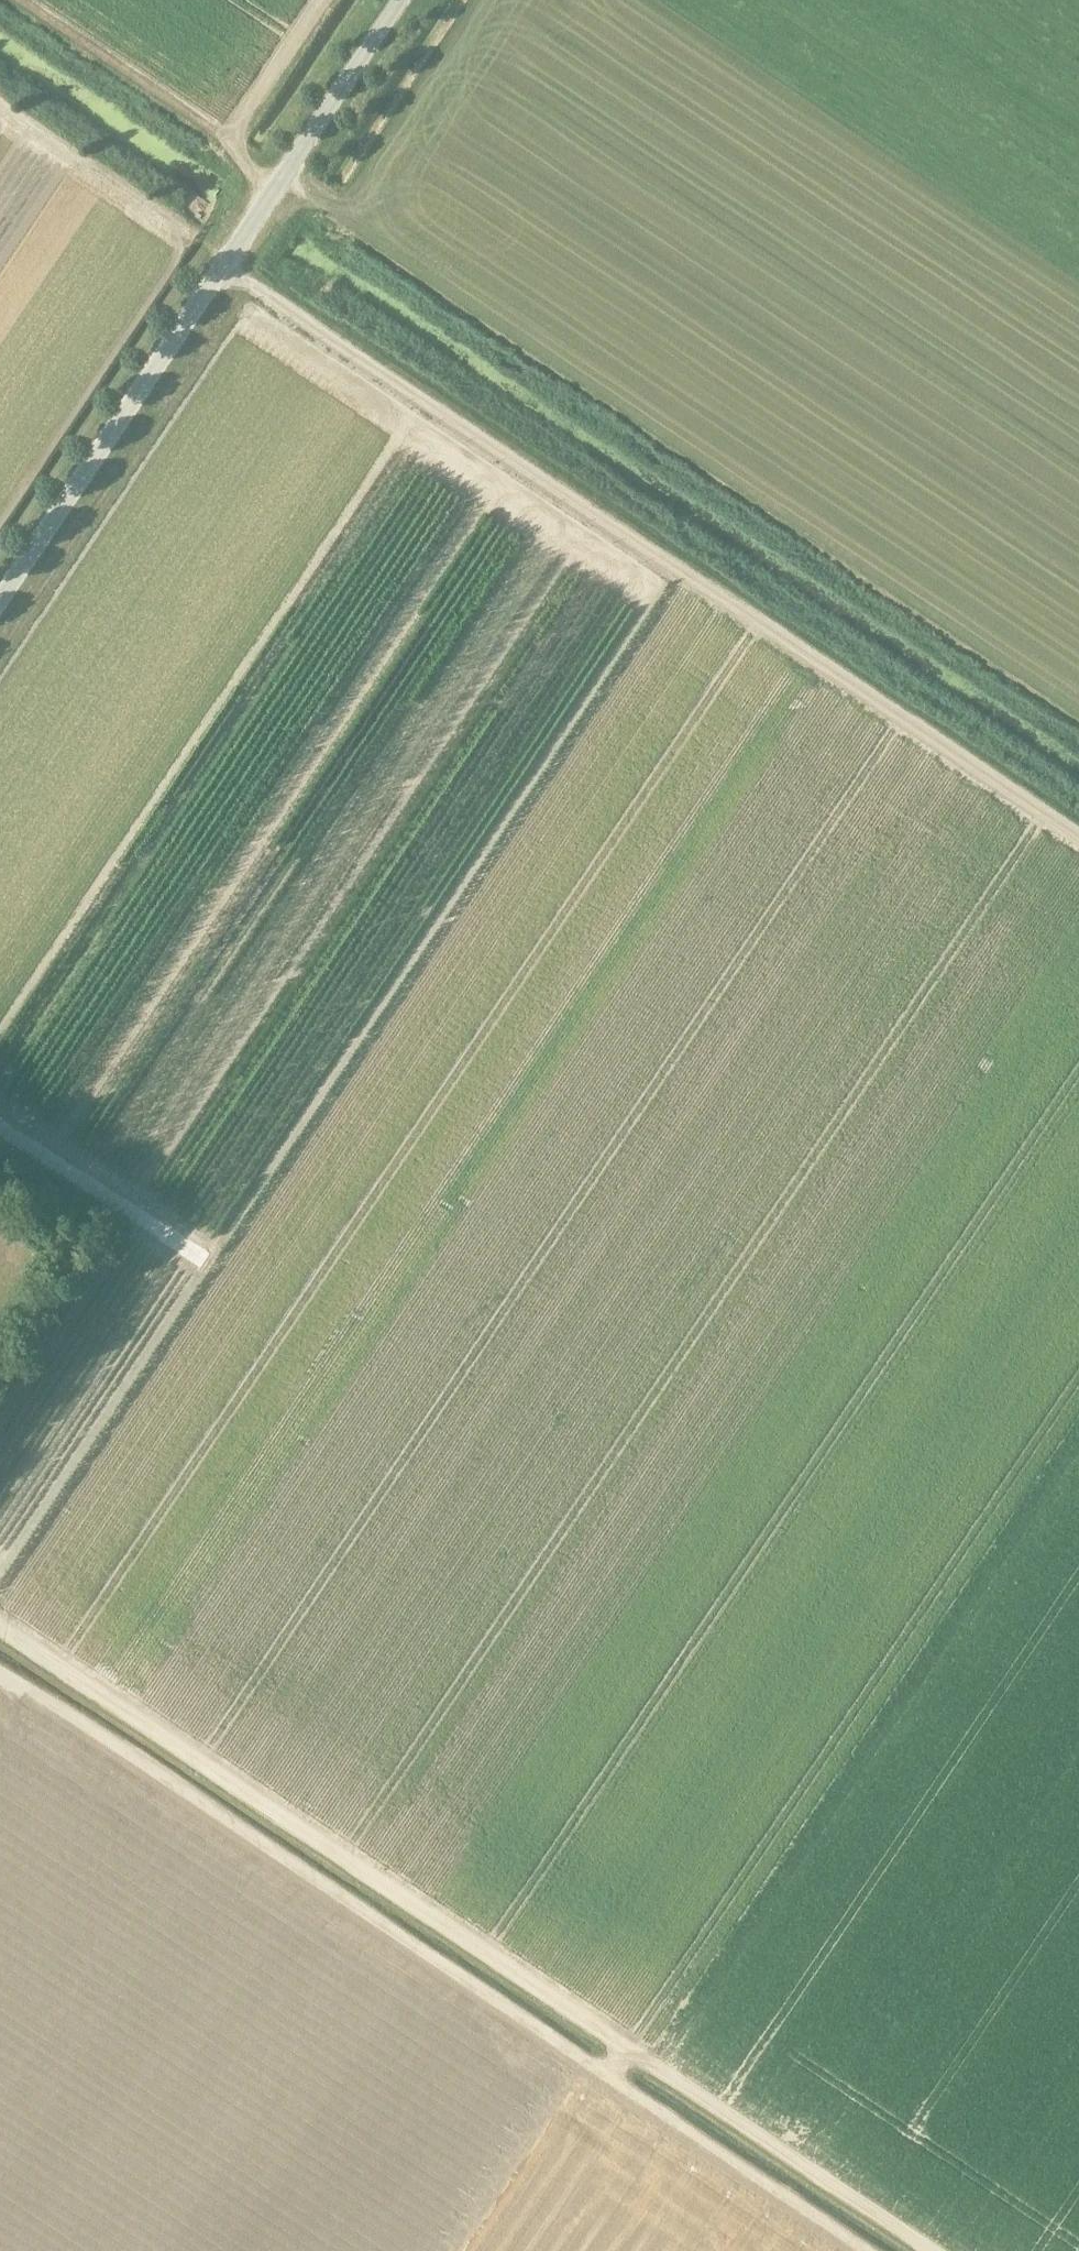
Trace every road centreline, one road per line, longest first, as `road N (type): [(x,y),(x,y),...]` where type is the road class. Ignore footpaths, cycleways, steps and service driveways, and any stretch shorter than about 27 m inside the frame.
road 1 (unclassified): [(0,599),(401,0)]

